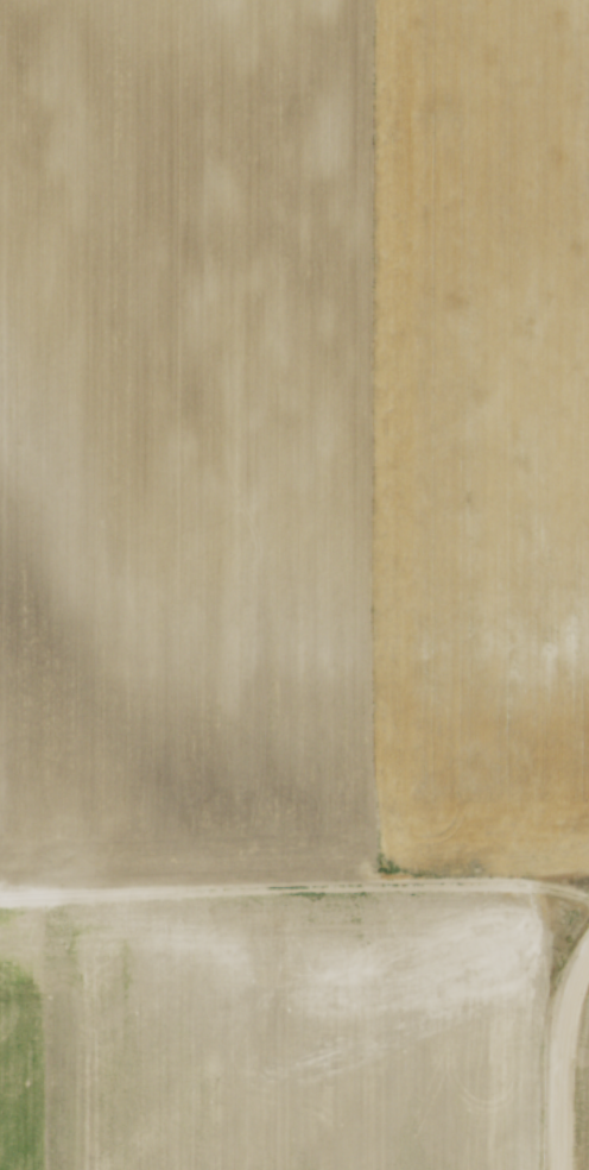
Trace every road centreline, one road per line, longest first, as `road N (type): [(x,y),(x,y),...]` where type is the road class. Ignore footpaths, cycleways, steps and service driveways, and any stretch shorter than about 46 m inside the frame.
road 1 (residential): [(564,1169),(564,1043),(588,956)]

